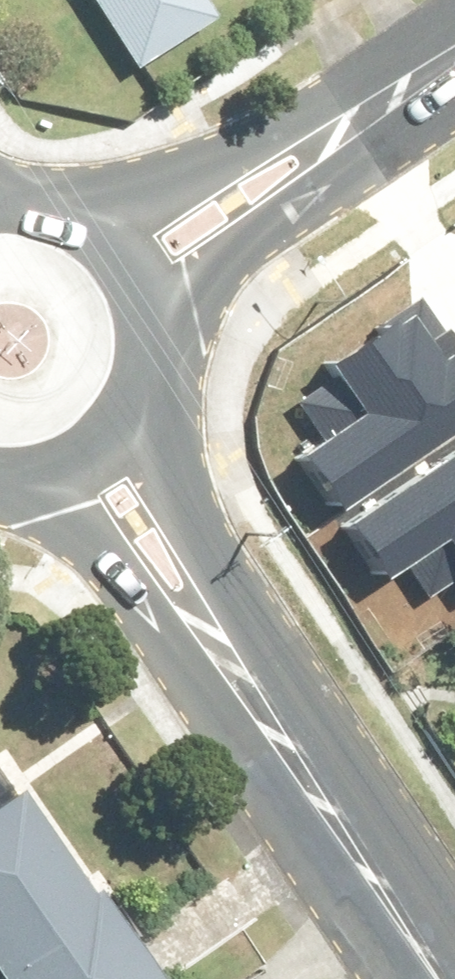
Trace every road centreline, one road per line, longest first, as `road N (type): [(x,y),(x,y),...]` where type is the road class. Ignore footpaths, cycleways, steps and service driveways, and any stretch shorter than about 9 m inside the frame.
road 1 (tertiary): [(131,484),(446,978)]
road 2 (tertiary): [(187,247),(454,67)]
road 3 (tertiary): [(187,247),(209,296),(214,350),(201,403),(173,449),(131,484)]
road 4 (tertiary): [(0,175),(47,168),(102,178),(150,205),(187,247)]
road 5 (tertiary): [(131,484),(85,503),(35,508),(0,501)]

